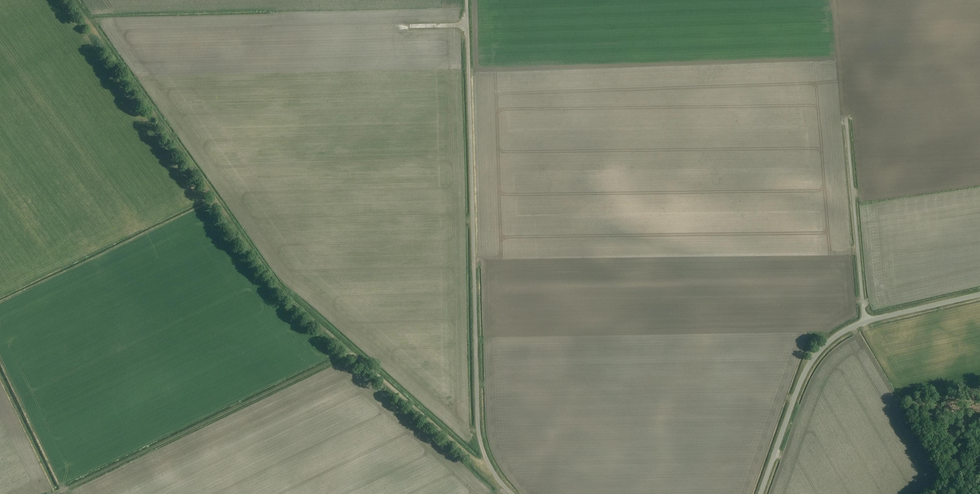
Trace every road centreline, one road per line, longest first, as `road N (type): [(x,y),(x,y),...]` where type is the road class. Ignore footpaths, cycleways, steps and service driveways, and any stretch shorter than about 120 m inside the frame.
road 1 (track): [(489,464),(481,468),(286,296),(70,0)]
road 2 (unclassified): [(512,493),(495,478),(476,413),(468,25)]
road 3 (track): [(348,352),(57,493)]
road 4 (unclassified): [(759,493),(811,363),(832,340),(866,323)]
road 5 (unclassified): [(866,323),(847,119)]

